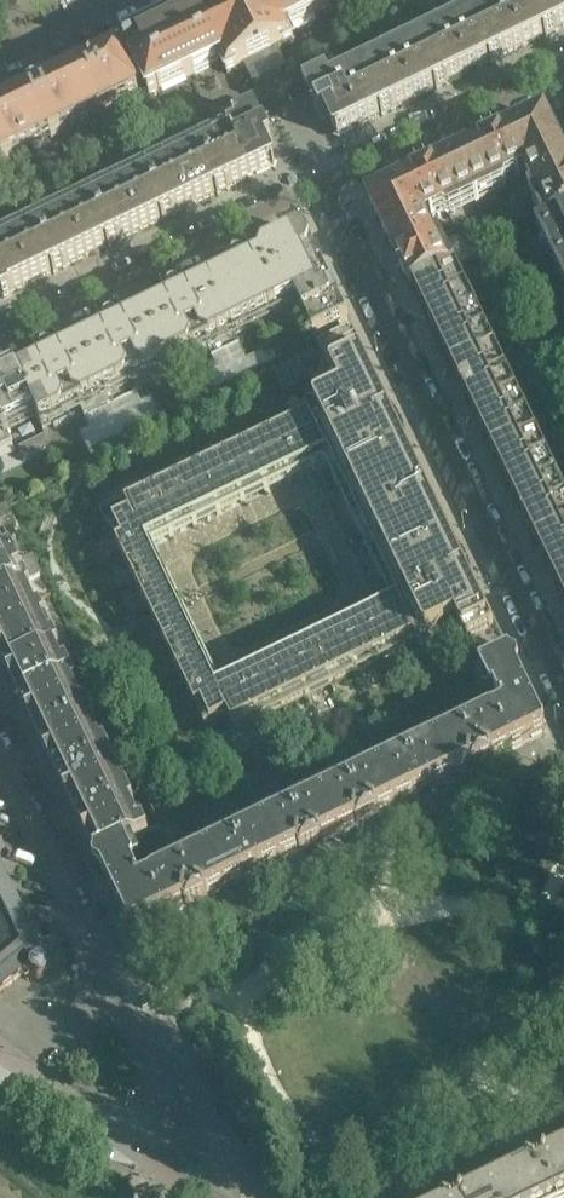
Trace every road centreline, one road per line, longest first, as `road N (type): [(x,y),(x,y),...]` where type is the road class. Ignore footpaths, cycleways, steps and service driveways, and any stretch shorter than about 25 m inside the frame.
road 1 (residential): [(563,669),(322,184)]
road 2 (residential): [(140,1156),(167,1119),(168,1098),(0,753)]
road 3 (residential): [(0,341),(322,184)]
road 4 (residential): [(322,184),(562,71)]
road 5 (residential): [(0,1054),(140,1156)]
road 6 (residential): [(0,58),(122,0)]

